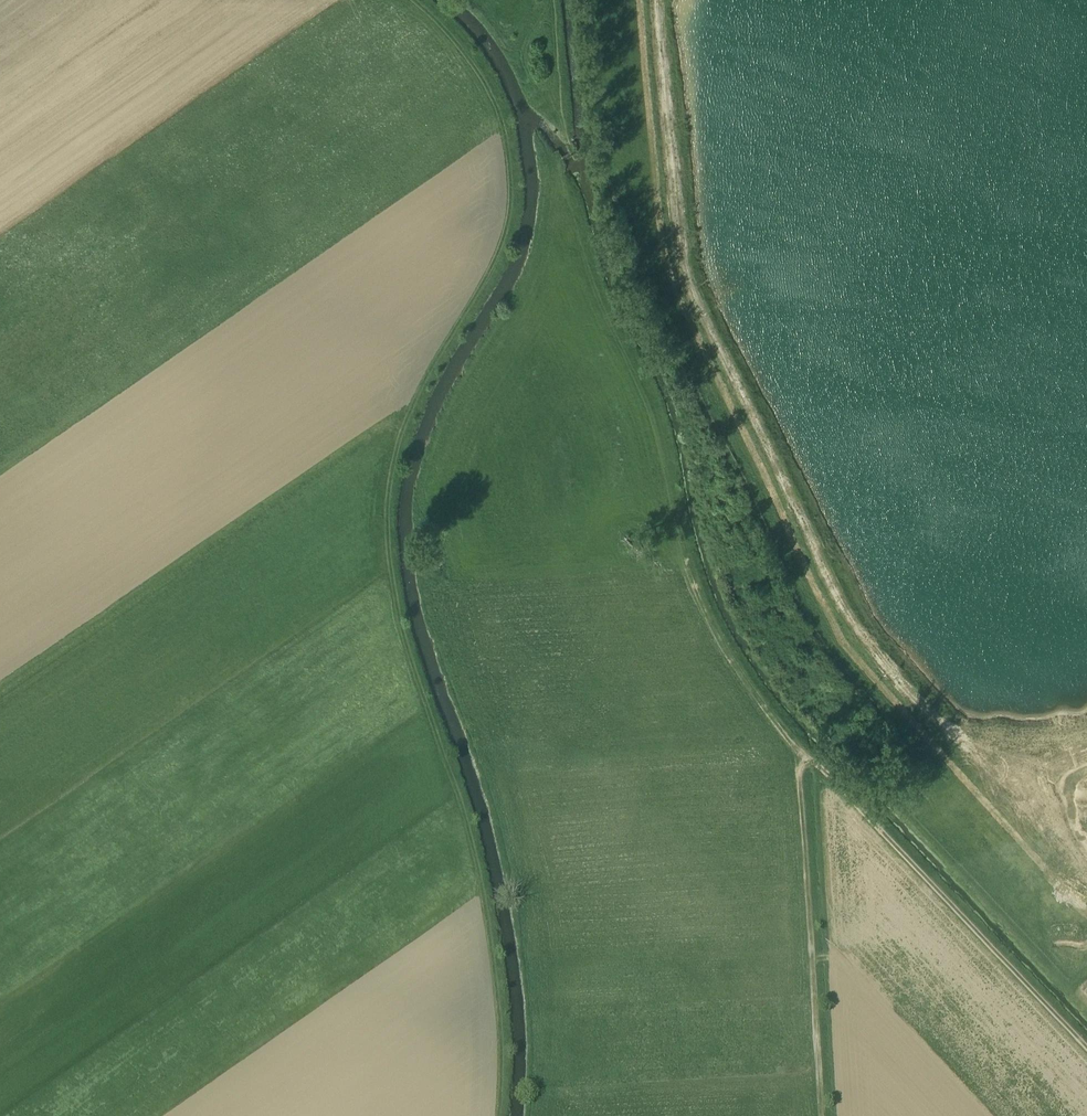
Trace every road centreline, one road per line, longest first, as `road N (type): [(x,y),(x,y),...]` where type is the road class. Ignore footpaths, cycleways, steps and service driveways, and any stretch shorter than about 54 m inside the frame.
road 1 (track): [(416,0),(452,33),(493,95),(513,181),(503,236),(481,287),(420,392),(392,468),(384,524),(401,629),(476,857),(502,1044),(499,1115)]
road 2 (track): [(829,1115),(809,785),(817,768),(1086,1048)]
road 3 (track): [(685,556),(721,651),(817,768)]

